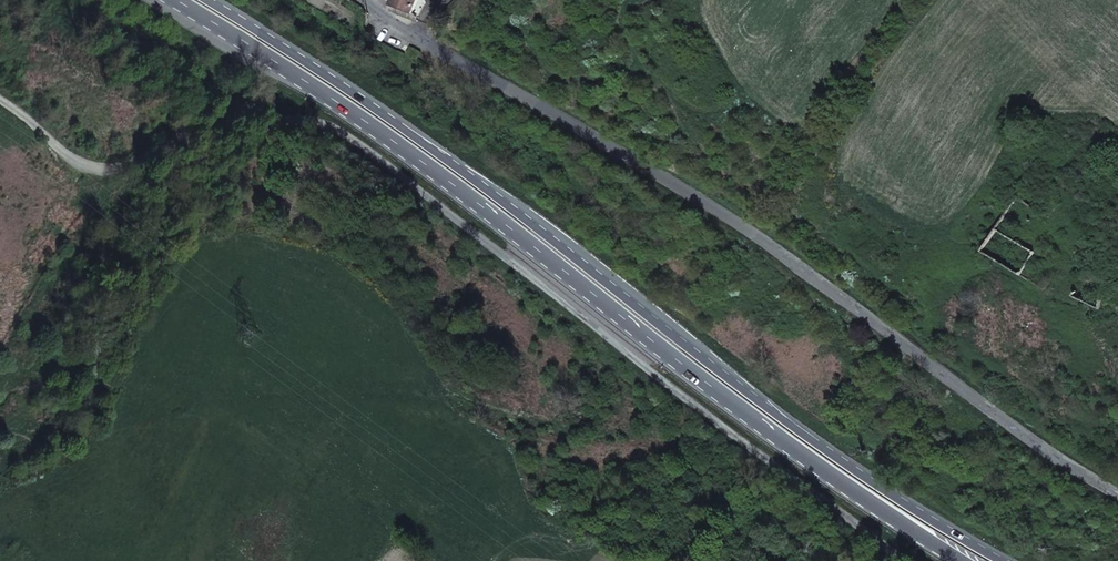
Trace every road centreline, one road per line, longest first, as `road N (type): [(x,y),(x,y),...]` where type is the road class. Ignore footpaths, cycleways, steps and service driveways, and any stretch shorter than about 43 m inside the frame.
road 1 (trunk): [(1004,560),(805,432),(333,79),(205,0)]
road 2 (trunk): [(179,0),(397,143),(795,449),(967,560)]
road 3 (unclassified): [(1117,496),(736,222),(367,0)]

